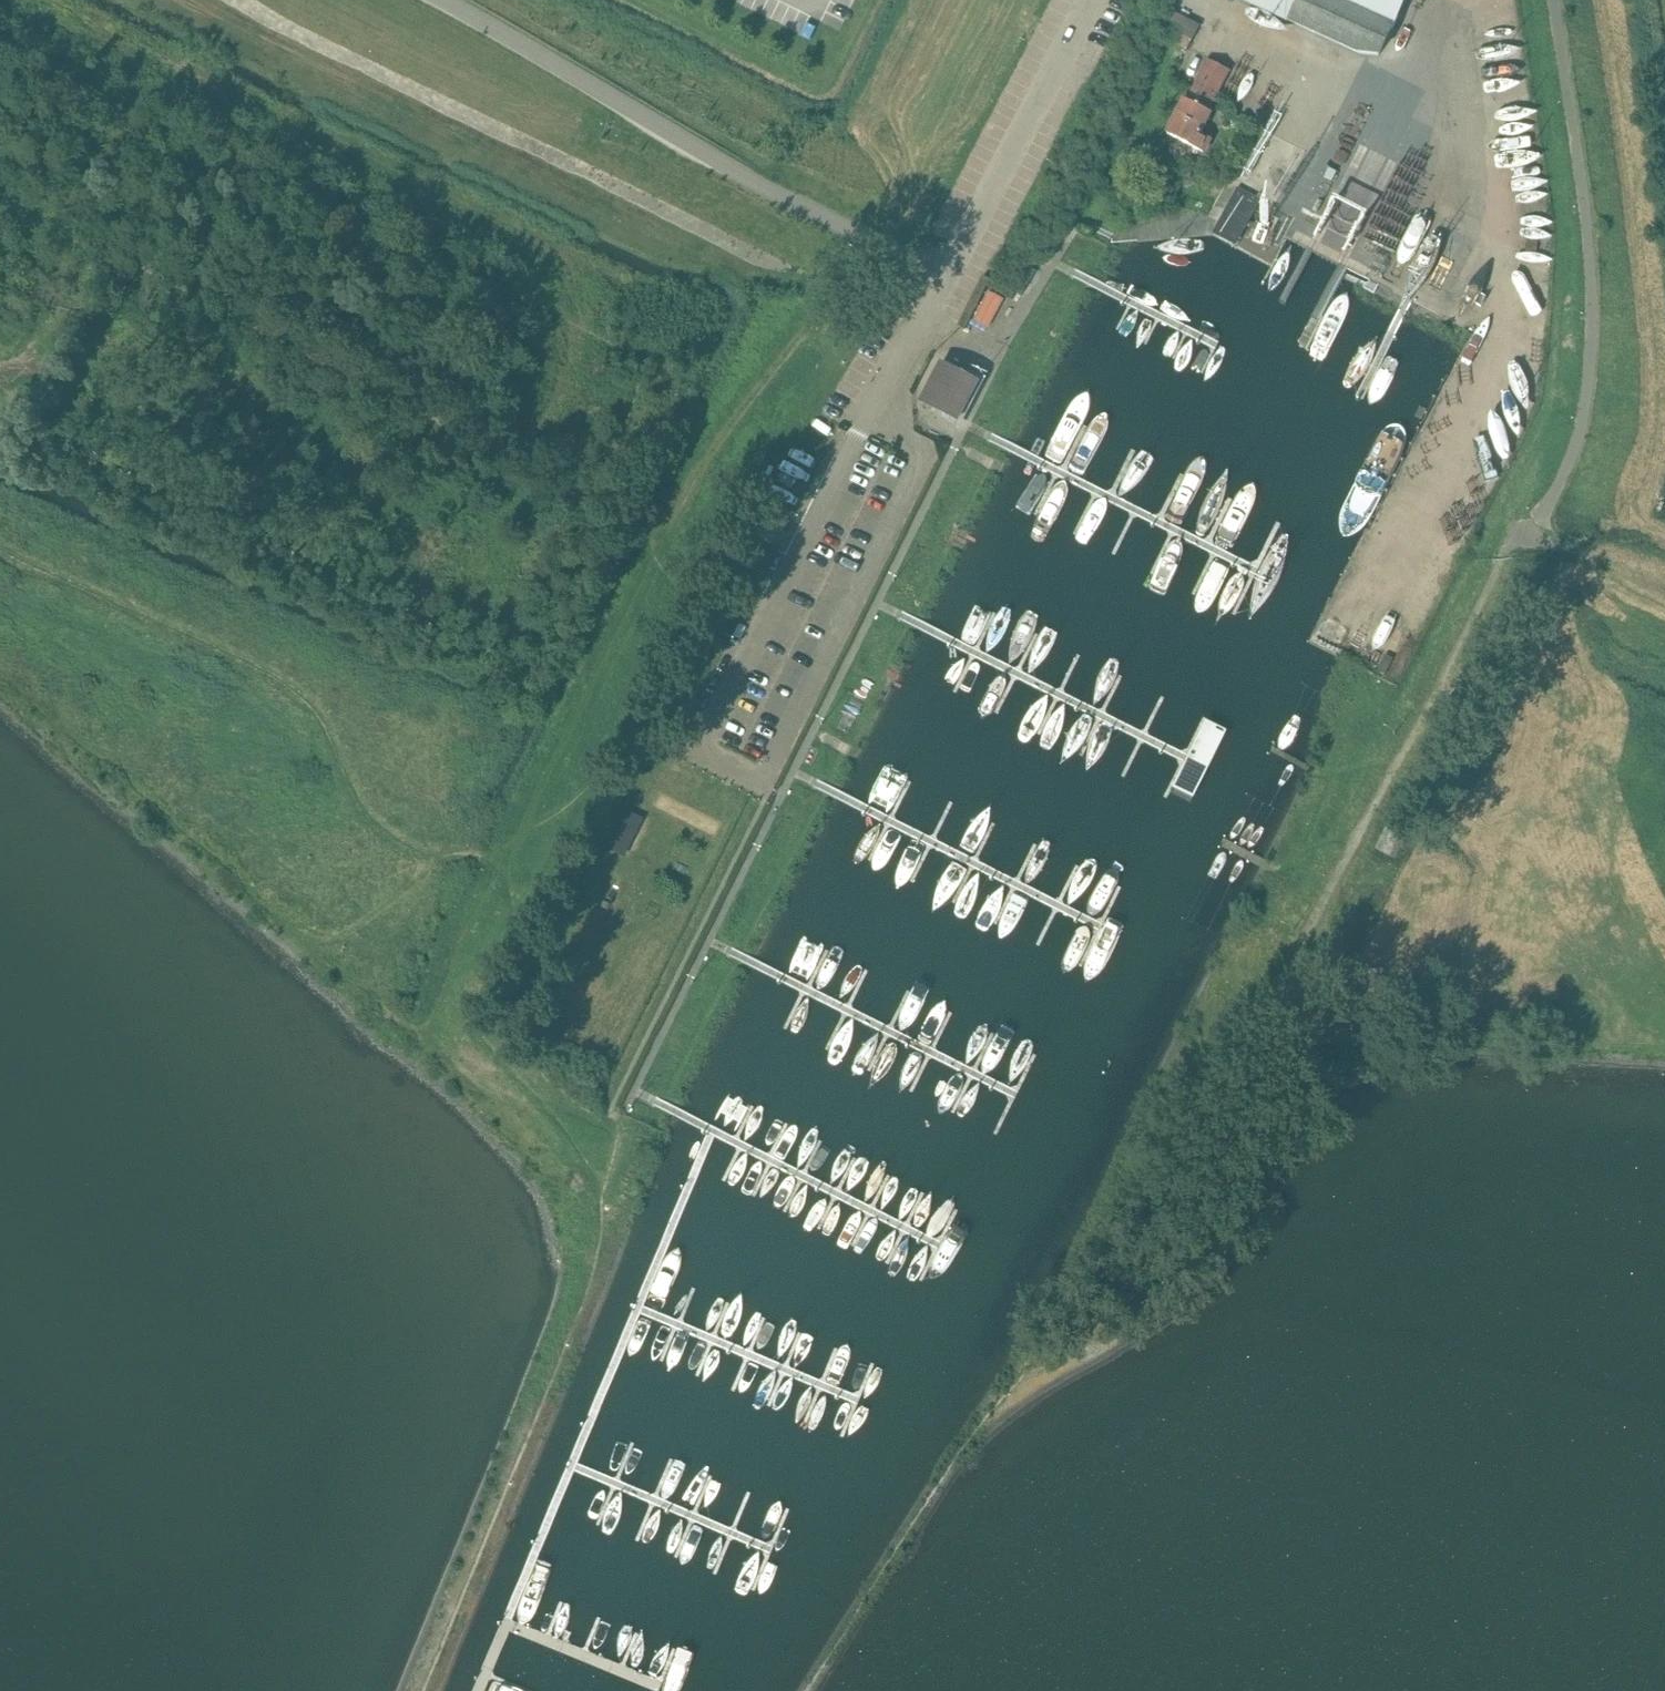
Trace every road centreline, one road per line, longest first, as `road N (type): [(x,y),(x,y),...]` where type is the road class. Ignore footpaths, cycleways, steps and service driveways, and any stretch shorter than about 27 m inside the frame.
road 1 (residential): [(439,0),(941,281)]
road 2 (unclassified): [(941,281),(1092,0)]
road 3 (unclassified): [(870,420),(941,281)]

